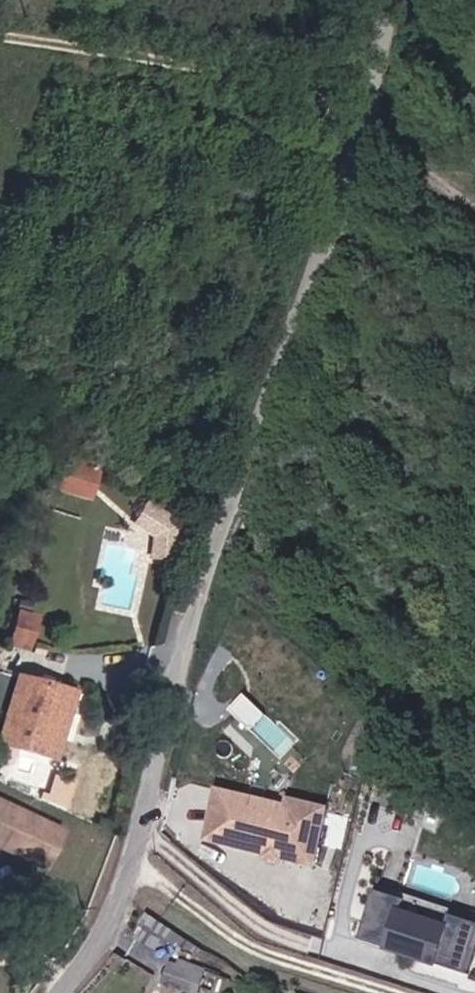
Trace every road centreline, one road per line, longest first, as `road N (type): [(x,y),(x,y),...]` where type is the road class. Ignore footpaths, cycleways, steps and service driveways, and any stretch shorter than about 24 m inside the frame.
road 1 (unclassified): [(62,992),(115,923),(193,641),(325,248),(395,0)]
road 2 (track): [(0,36),(228,75),(329,105),(474,213)]
road 3 (track): [(240,502),(304,529),(457,621),(474,643)]

